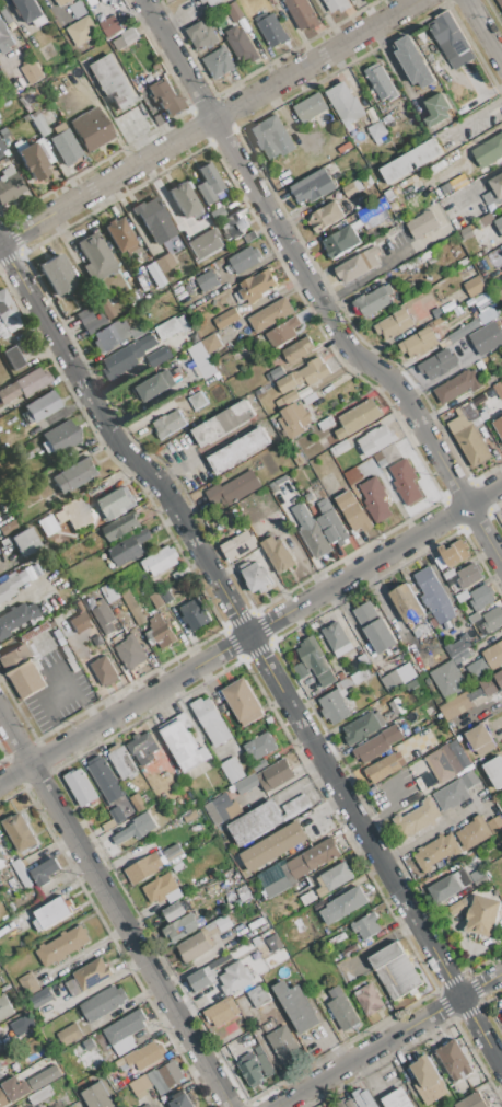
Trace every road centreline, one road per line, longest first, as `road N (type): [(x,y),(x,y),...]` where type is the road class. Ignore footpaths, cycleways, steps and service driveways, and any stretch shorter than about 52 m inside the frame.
road 1 (residential): [(3,252),(102,417),(160,482),(501,1063)]
road 2 (residential): [(143,0),(352,350),(399,389),(501,558)]
road 3 (residential): [(0,785),(501,487)]
road 4 (residential): [(8,240),(417,0)]
road 5 (residential): [(0,708),(231,1106)]
road 6 (residential): [(275,1106),(444,1010)]

